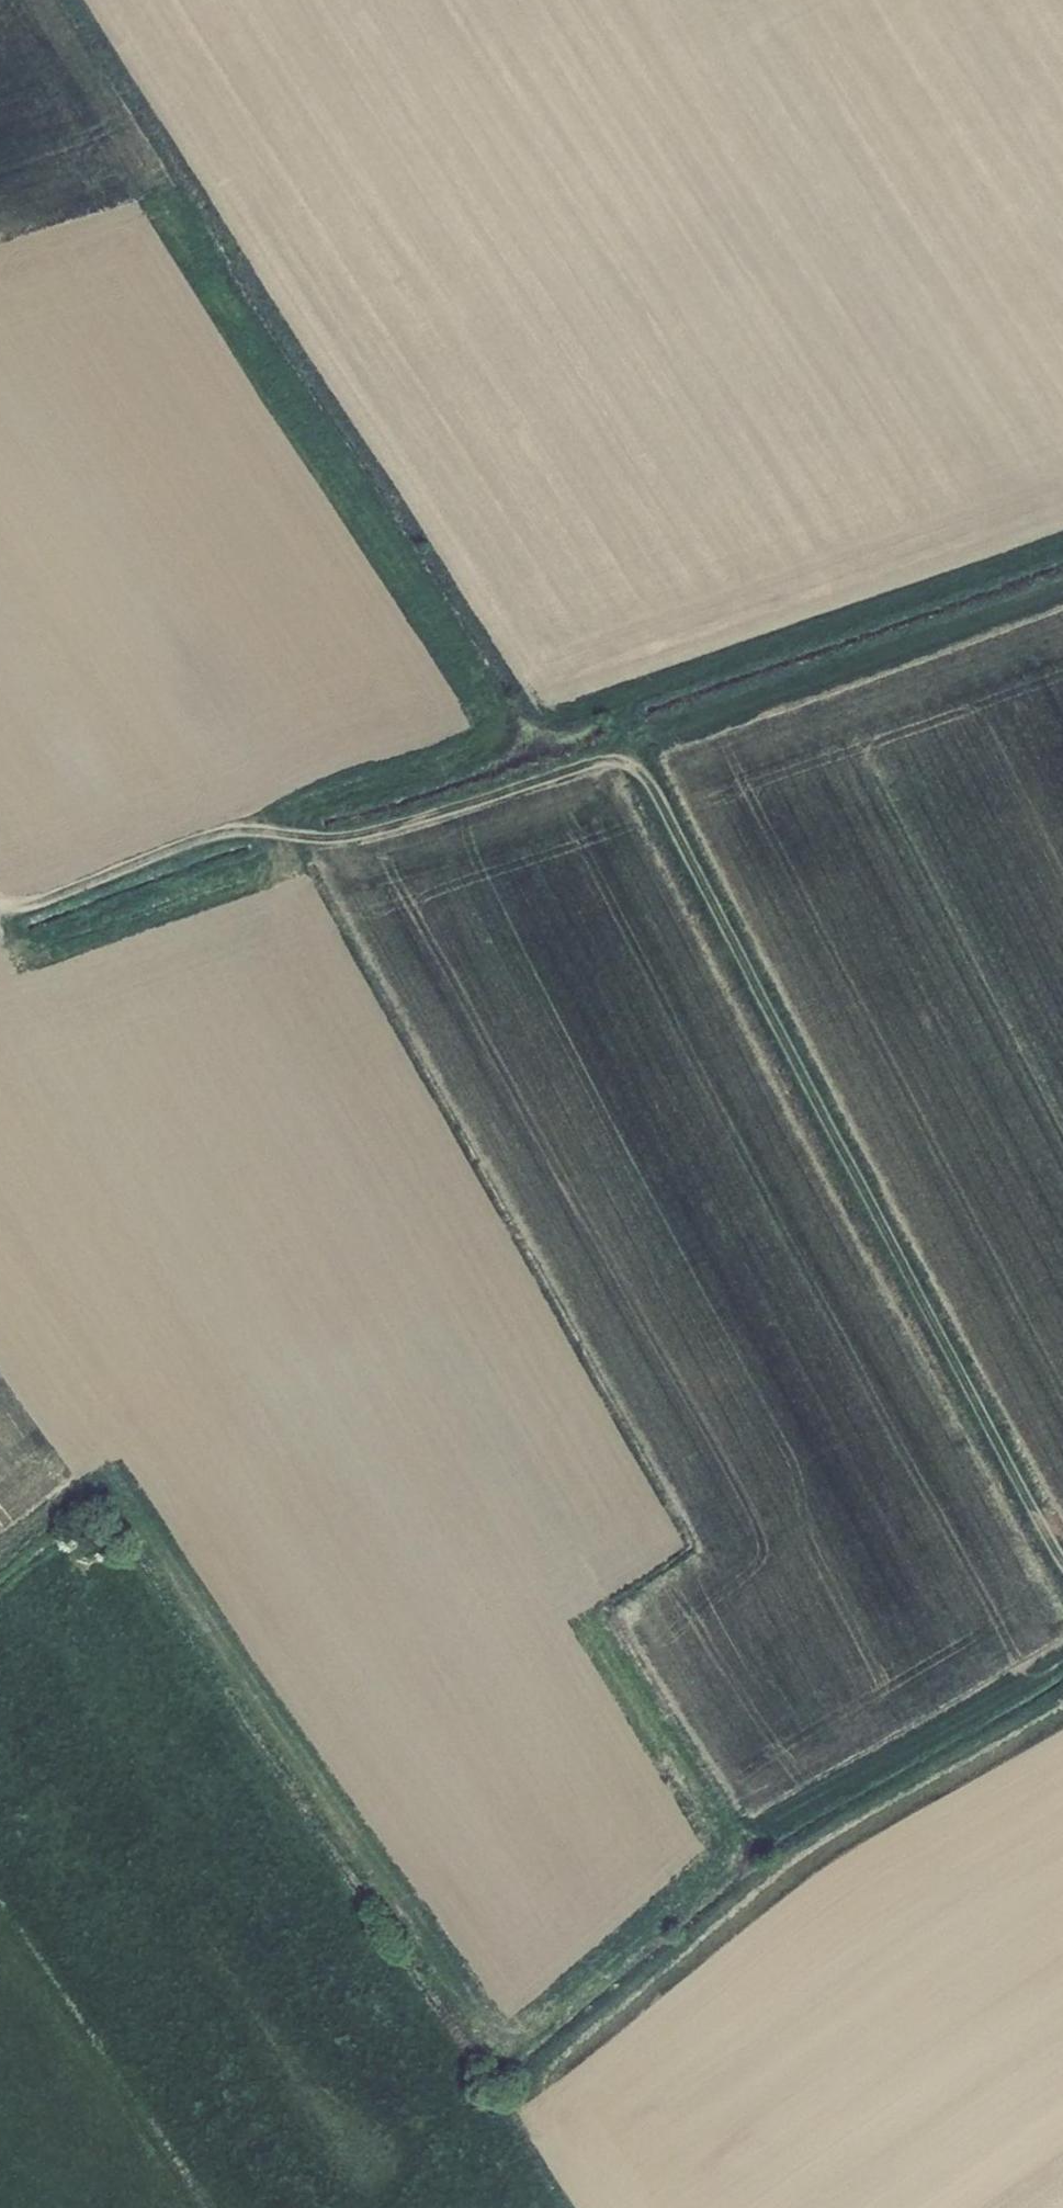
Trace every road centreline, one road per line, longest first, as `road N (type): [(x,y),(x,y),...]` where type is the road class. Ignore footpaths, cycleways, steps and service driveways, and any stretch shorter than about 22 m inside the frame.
road 1 (track): [(1062,1561),(643,770),(617,757),(579,764),(357,837),(316,842),(230,828),(21,905),(0,900)]

